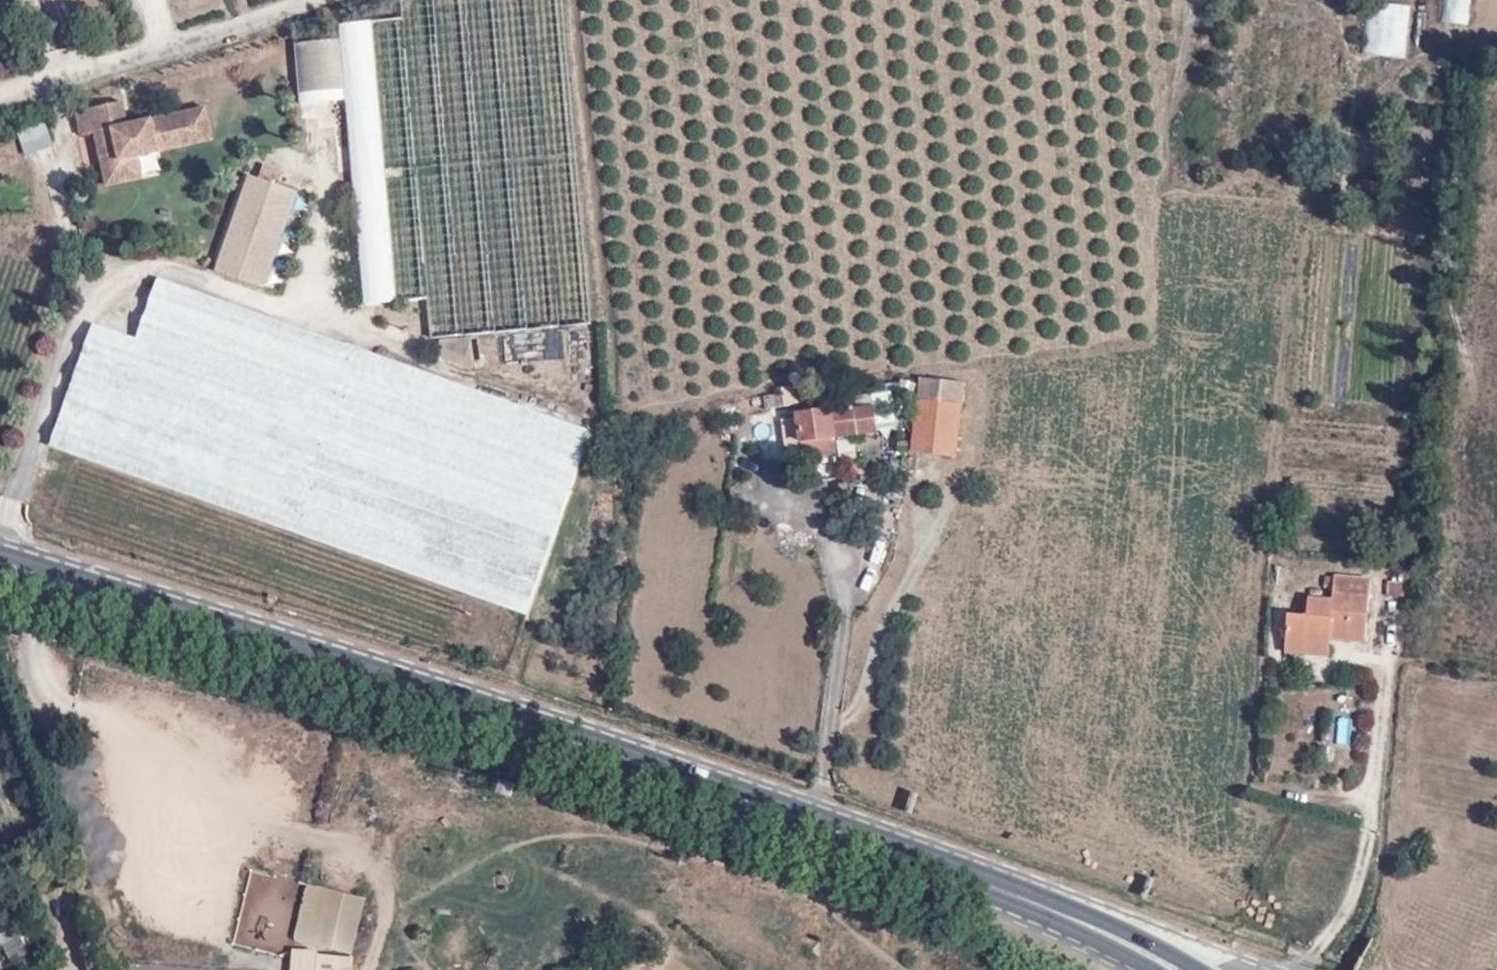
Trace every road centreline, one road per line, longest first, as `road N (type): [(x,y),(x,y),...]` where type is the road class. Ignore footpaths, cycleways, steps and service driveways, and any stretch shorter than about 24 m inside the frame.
road 1 (secondary): [(0,561),(810,820),(1084,921),(1179,969)]
road 2 (track): [(575,0),(617,416),(1156,335)]
road 3 (track): [(831,723),(856,710),(994,385),(1021,373),(1112,357),(1278,367),(1295,213)]
road 4 (track): [(158,824),(273,822),(386,843),(448,811),(551,816),(669,847)]
road 5 (track): [(617,416),(601,428),(568,391),(514,368),(413,352),(317,293)]
road 6 (residential): [(0,97),(304,0)]
road 7 (track): [(43,702),(97,887),(74,906),(67,969)]
road 8 (track): [(386,843),(408,862),(440,869),(519,855),(464,813)]
road 9 (track): [(519,855),(629,902),(675,943)]
road 10 (track): [(382,842),(389,864),(368,969)]

